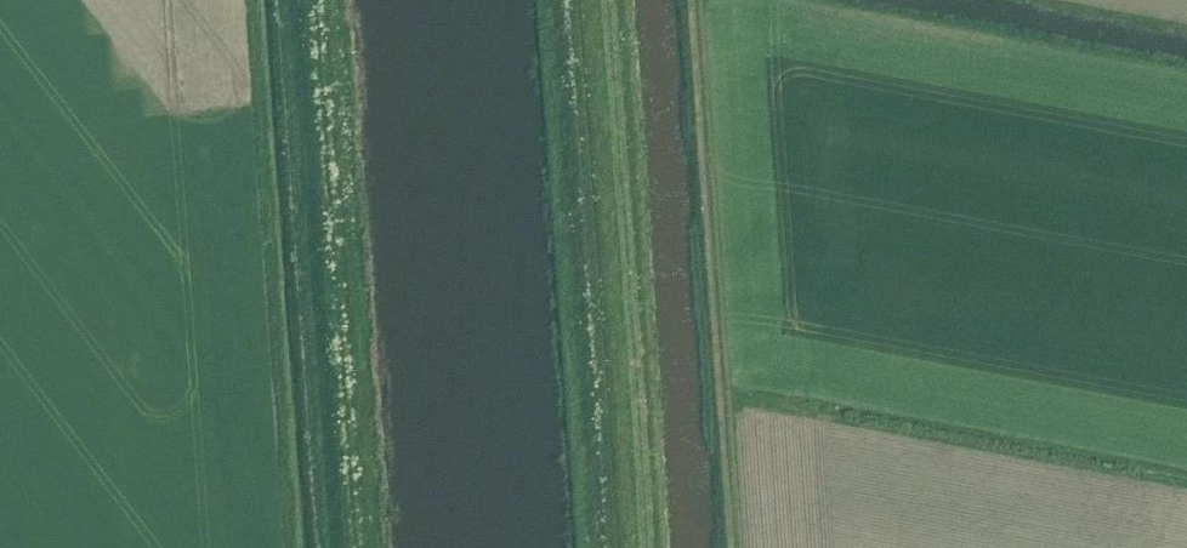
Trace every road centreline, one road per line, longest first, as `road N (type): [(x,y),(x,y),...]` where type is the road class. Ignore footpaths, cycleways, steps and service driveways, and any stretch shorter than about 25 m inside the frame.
road 1 (track): [(613,547),(573,0)]

